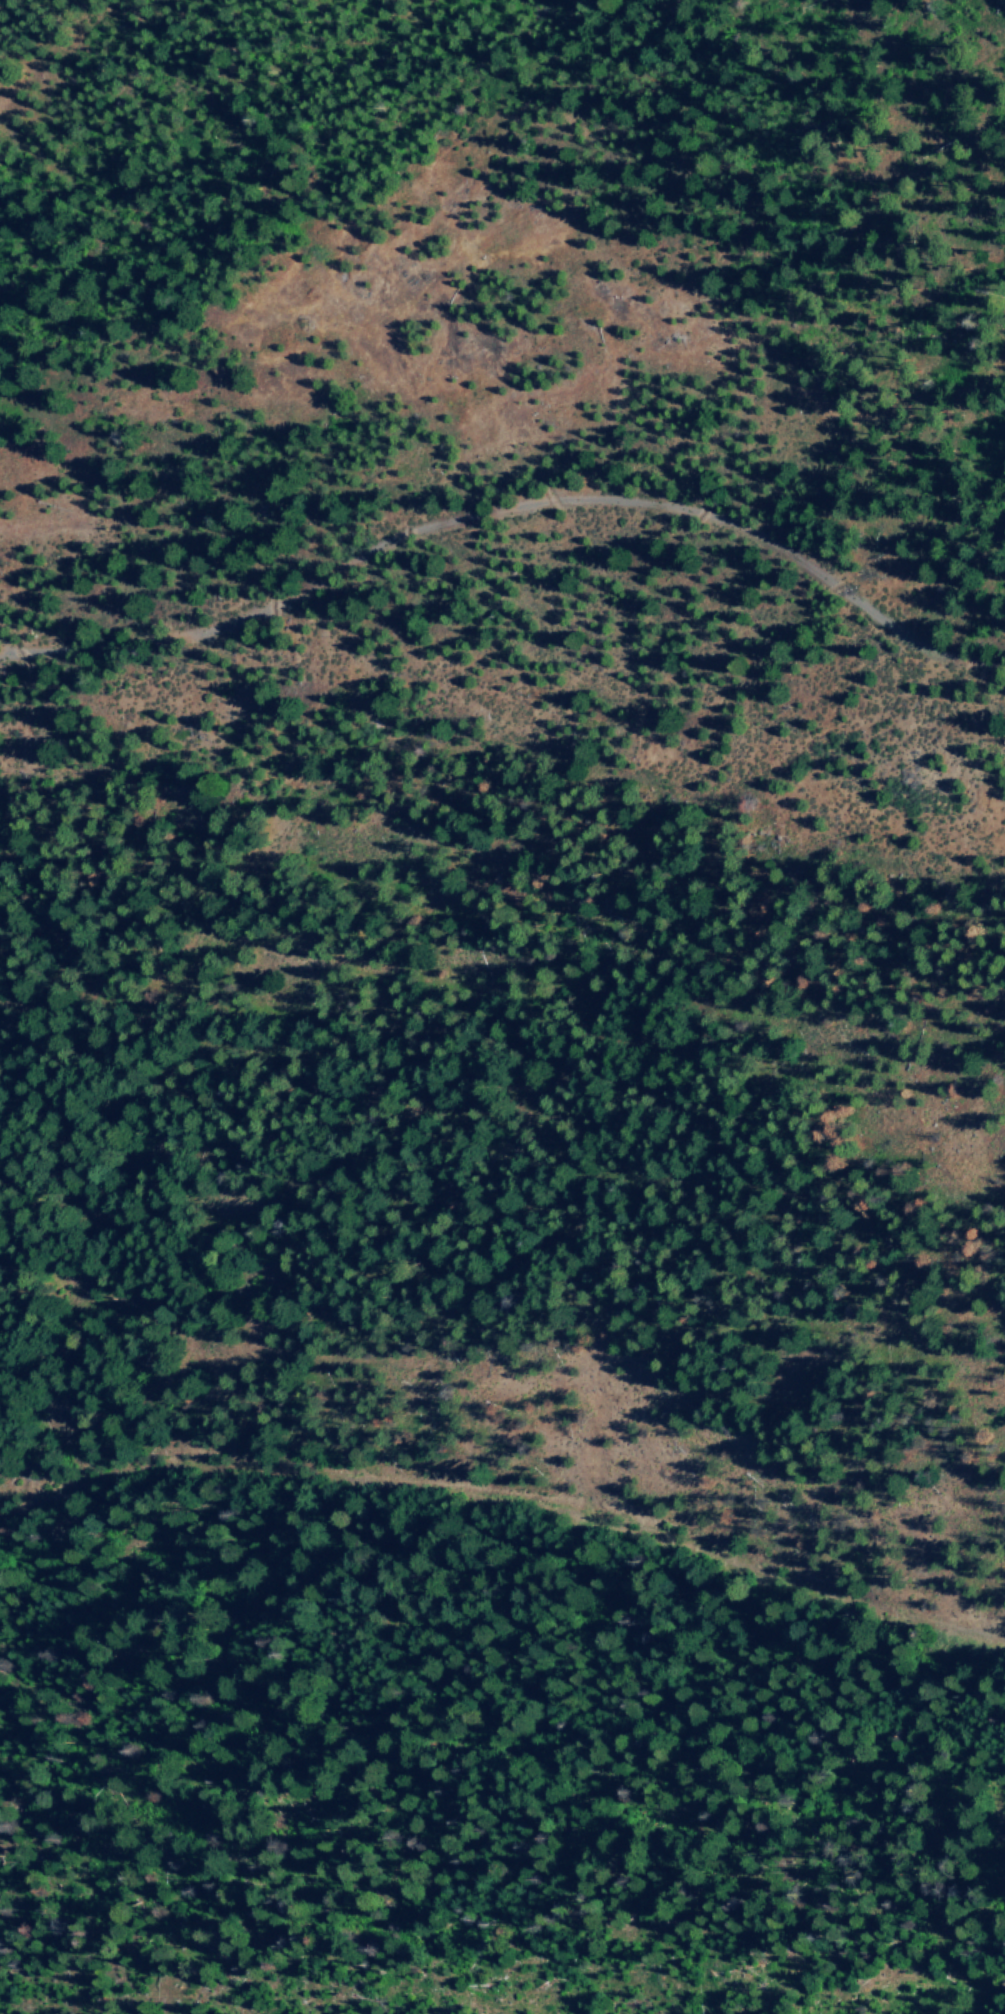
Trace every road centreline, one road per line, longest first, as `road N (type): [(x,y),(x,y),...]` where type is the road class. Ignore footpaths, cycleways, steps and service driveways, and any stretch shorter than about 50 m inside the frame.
road 1 (track): [(1004,669),(915,643),(778,551),(704,516),(607,502),(527,505),(407,534),(220,629),(66,654),(0,656)]
road 2 (track): [(0,1513),(100,1474),(195,1464),(524,1495),(648,1525),(1004,1642)]

